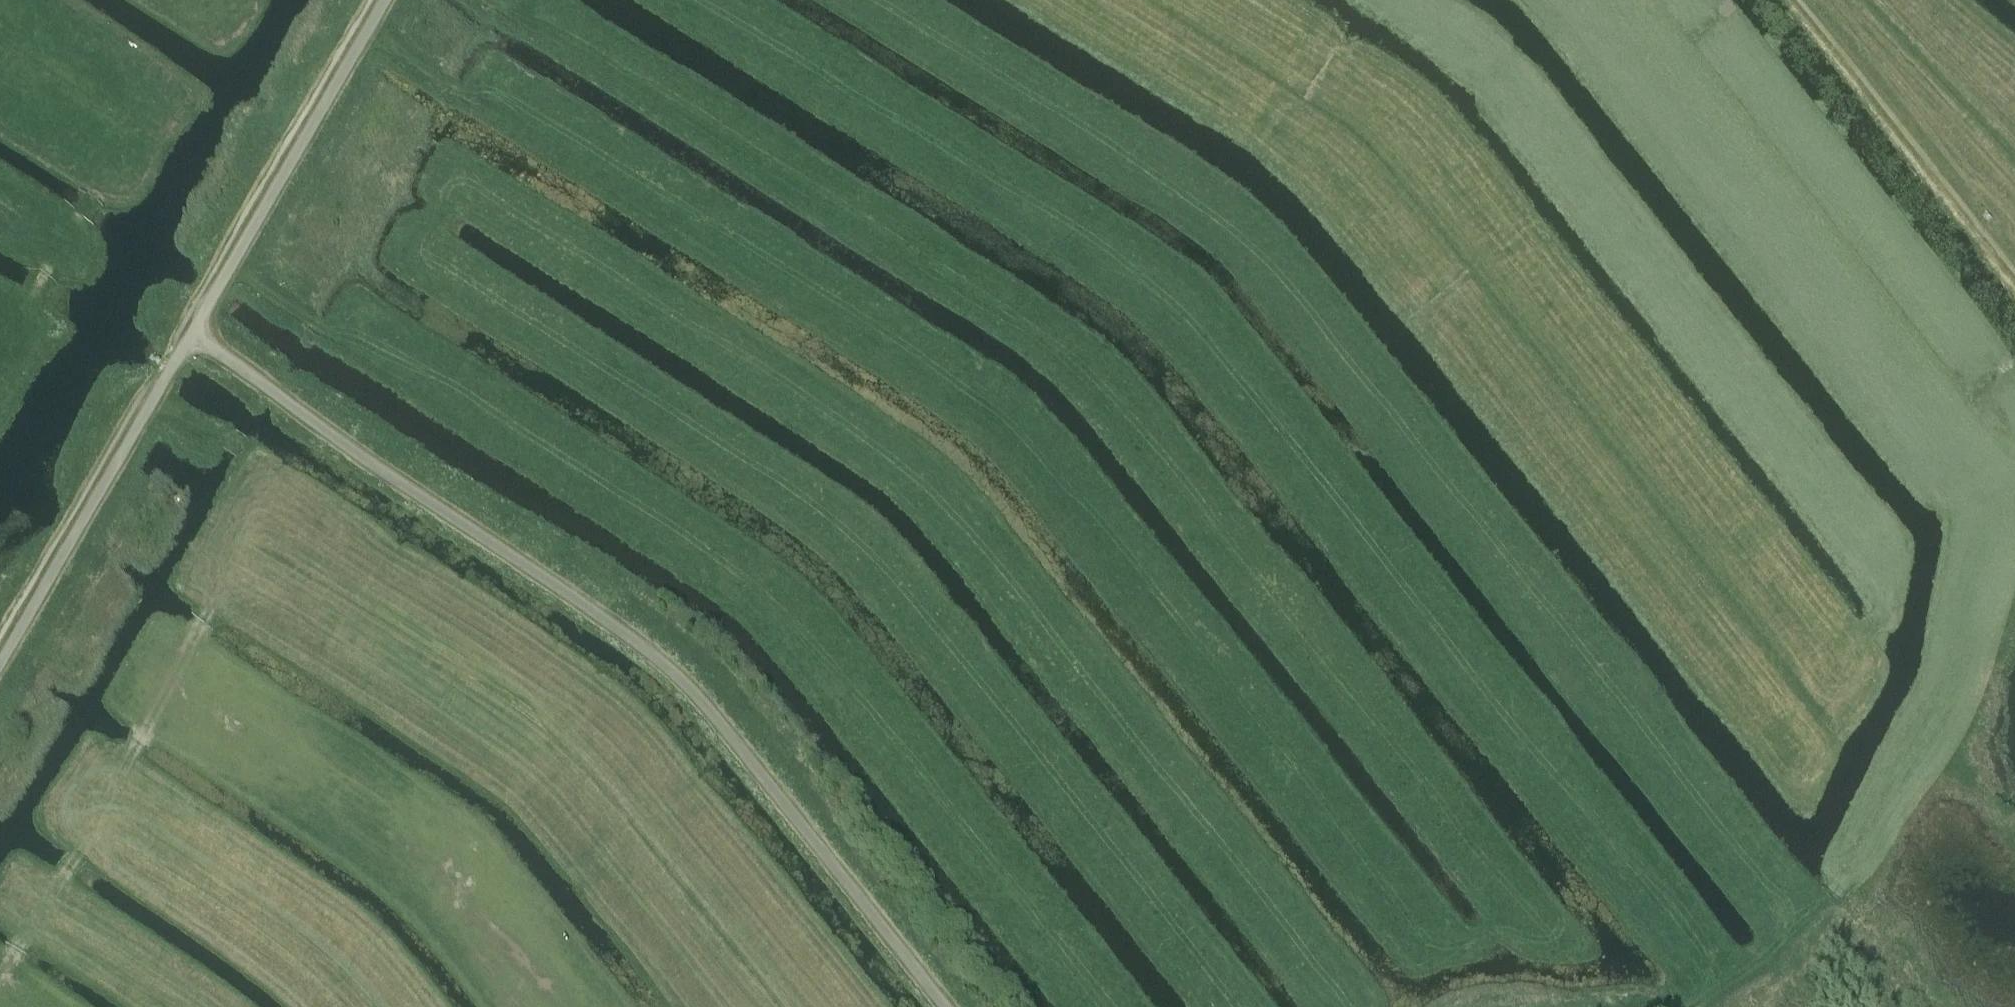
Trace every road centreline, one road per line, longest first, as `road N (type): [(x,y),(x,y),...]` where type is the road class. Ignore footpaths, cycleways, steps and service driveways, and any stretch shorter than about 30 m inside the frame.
road 1 (track): [(2014,245),(1800,0)]
road 2 (track): [(1530,1006),(1673,999)]

